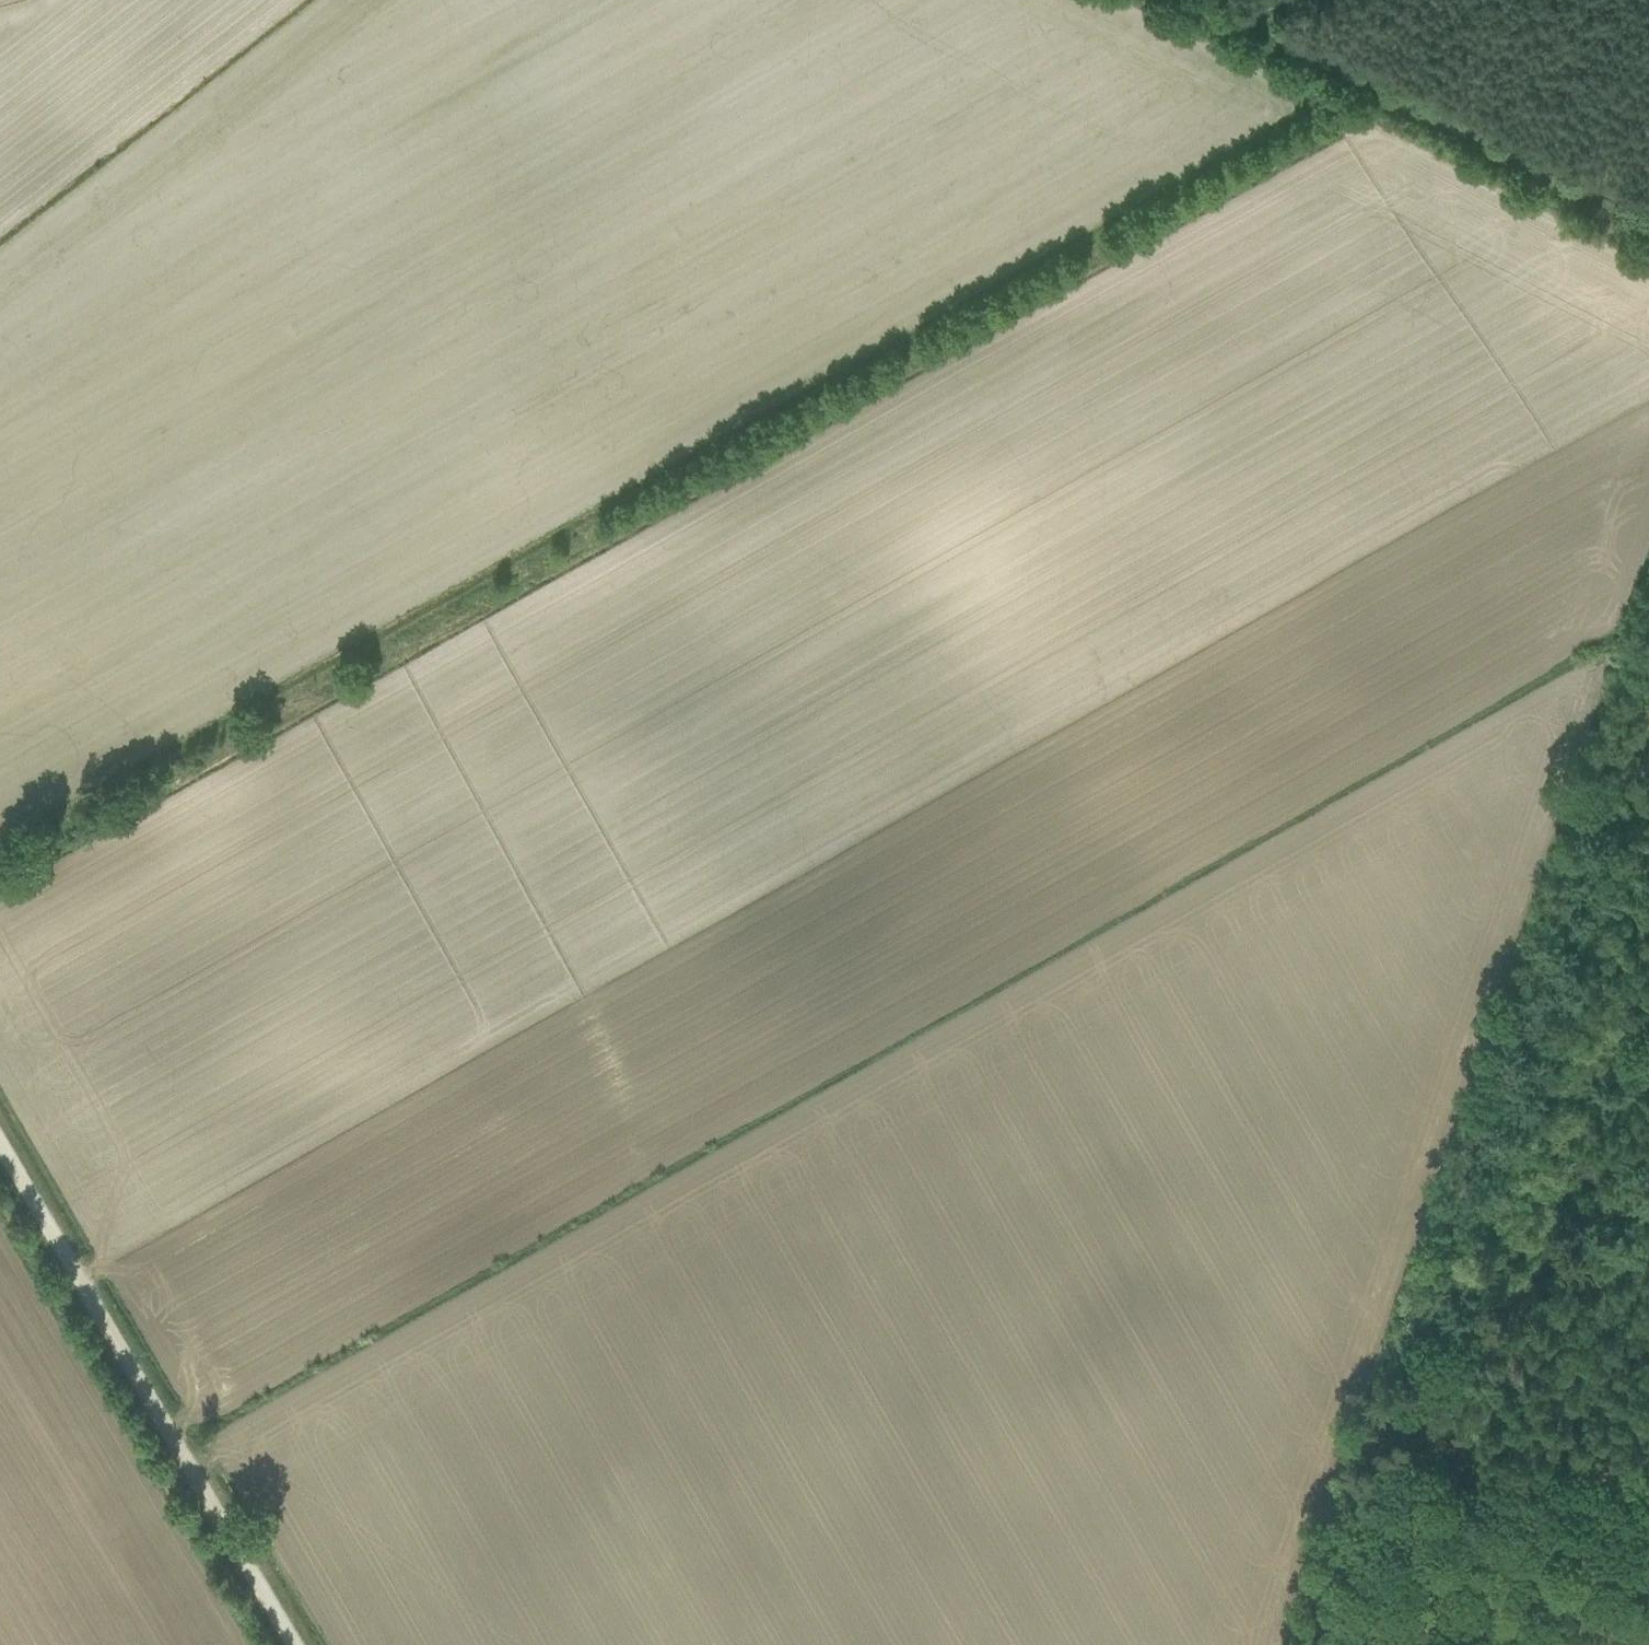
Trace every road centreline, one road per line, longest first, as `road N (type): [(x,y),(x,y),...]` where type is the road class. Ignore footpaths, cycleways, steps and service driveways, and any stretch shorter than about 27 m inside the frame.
road 1 (track): [(1648,1171),(1564,1240),(1465,1340),(1426,1452),(1648,1559)]
road 2 (track): [(299,1644),(0,1140)]
road 3 (track): [(1179,0),(1648,234)]

